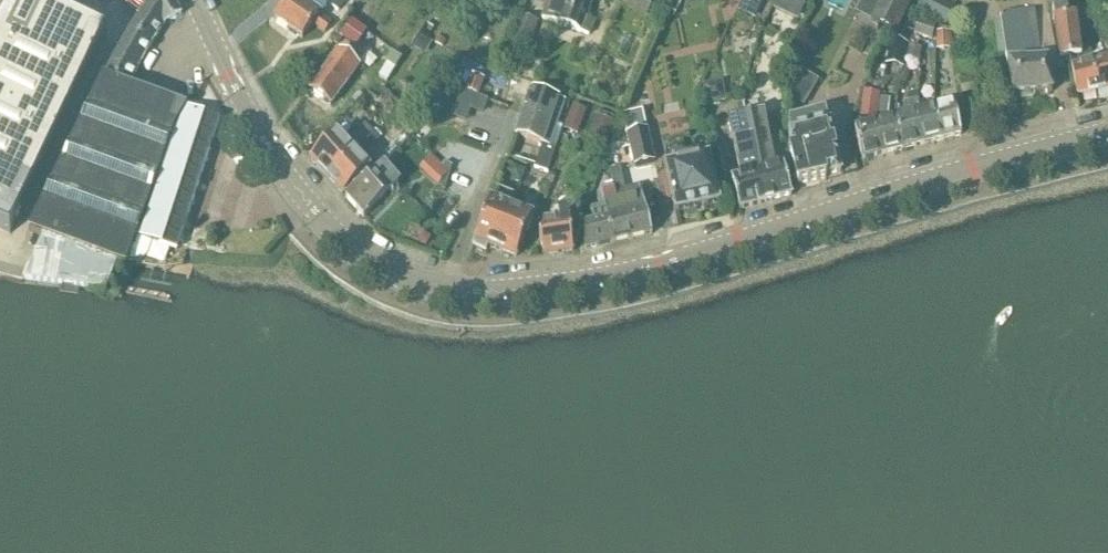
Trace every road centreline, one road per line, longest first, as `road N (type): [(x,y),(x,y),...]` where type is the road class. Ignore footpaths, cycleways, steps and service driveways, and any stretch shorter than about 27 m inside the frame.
road 1 (tertiary): [(1107,133),(597,276),(502,292),(442,286),(375,259),(325,225),(274,156),(193,0)]

